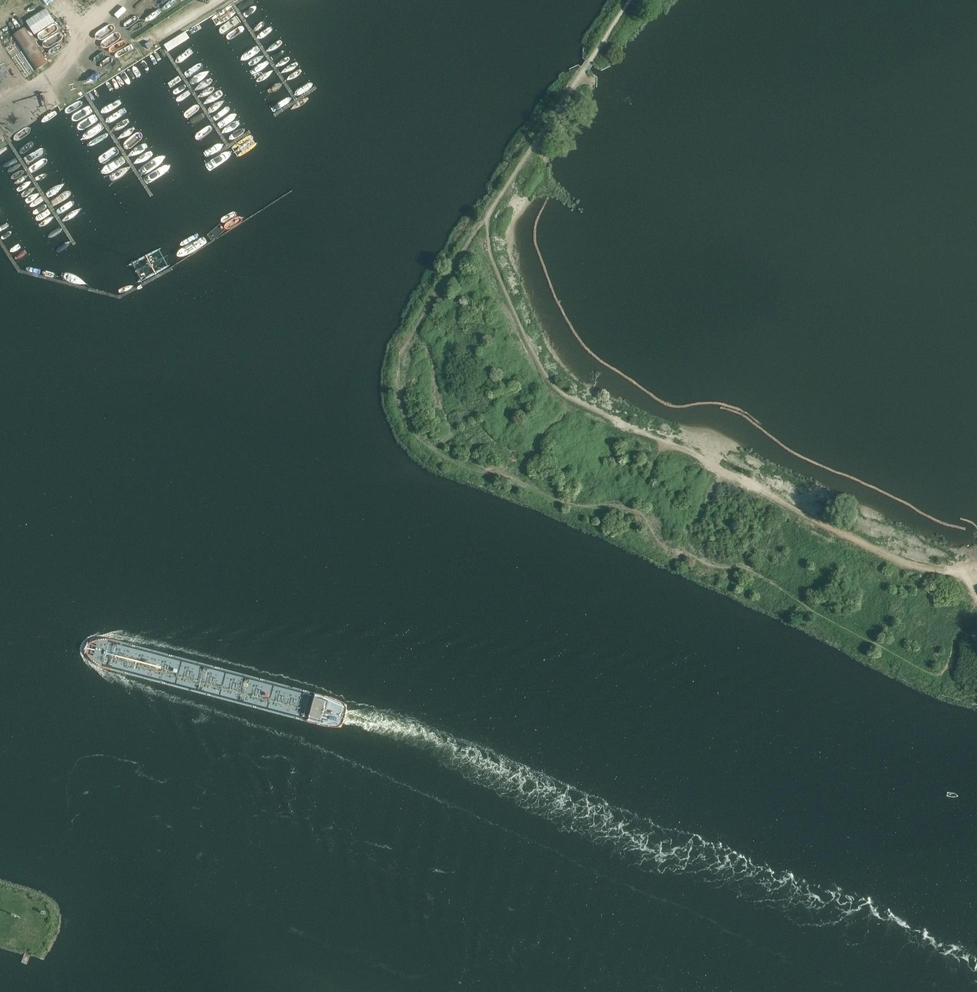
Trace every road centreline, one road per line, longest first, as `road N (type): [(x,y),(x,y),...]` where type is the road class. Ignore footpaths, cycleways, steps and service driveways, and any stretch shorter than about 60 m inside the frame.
road 1 (track): [(957,573),(917,565),(791,511),(694,454),(570,405),(530,355),(490,253),(486,218),(631,0)]

